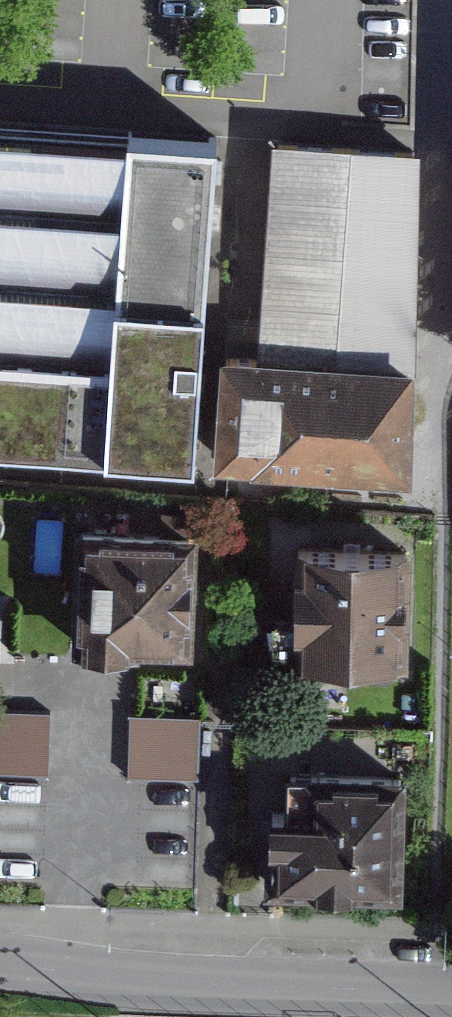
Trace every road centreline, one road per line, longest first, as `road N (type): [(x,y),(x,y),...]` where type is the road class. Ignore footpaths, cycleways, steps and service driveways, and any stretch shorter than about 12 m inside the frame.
road 1 (tertiary): [(0,966),(451,994)]

